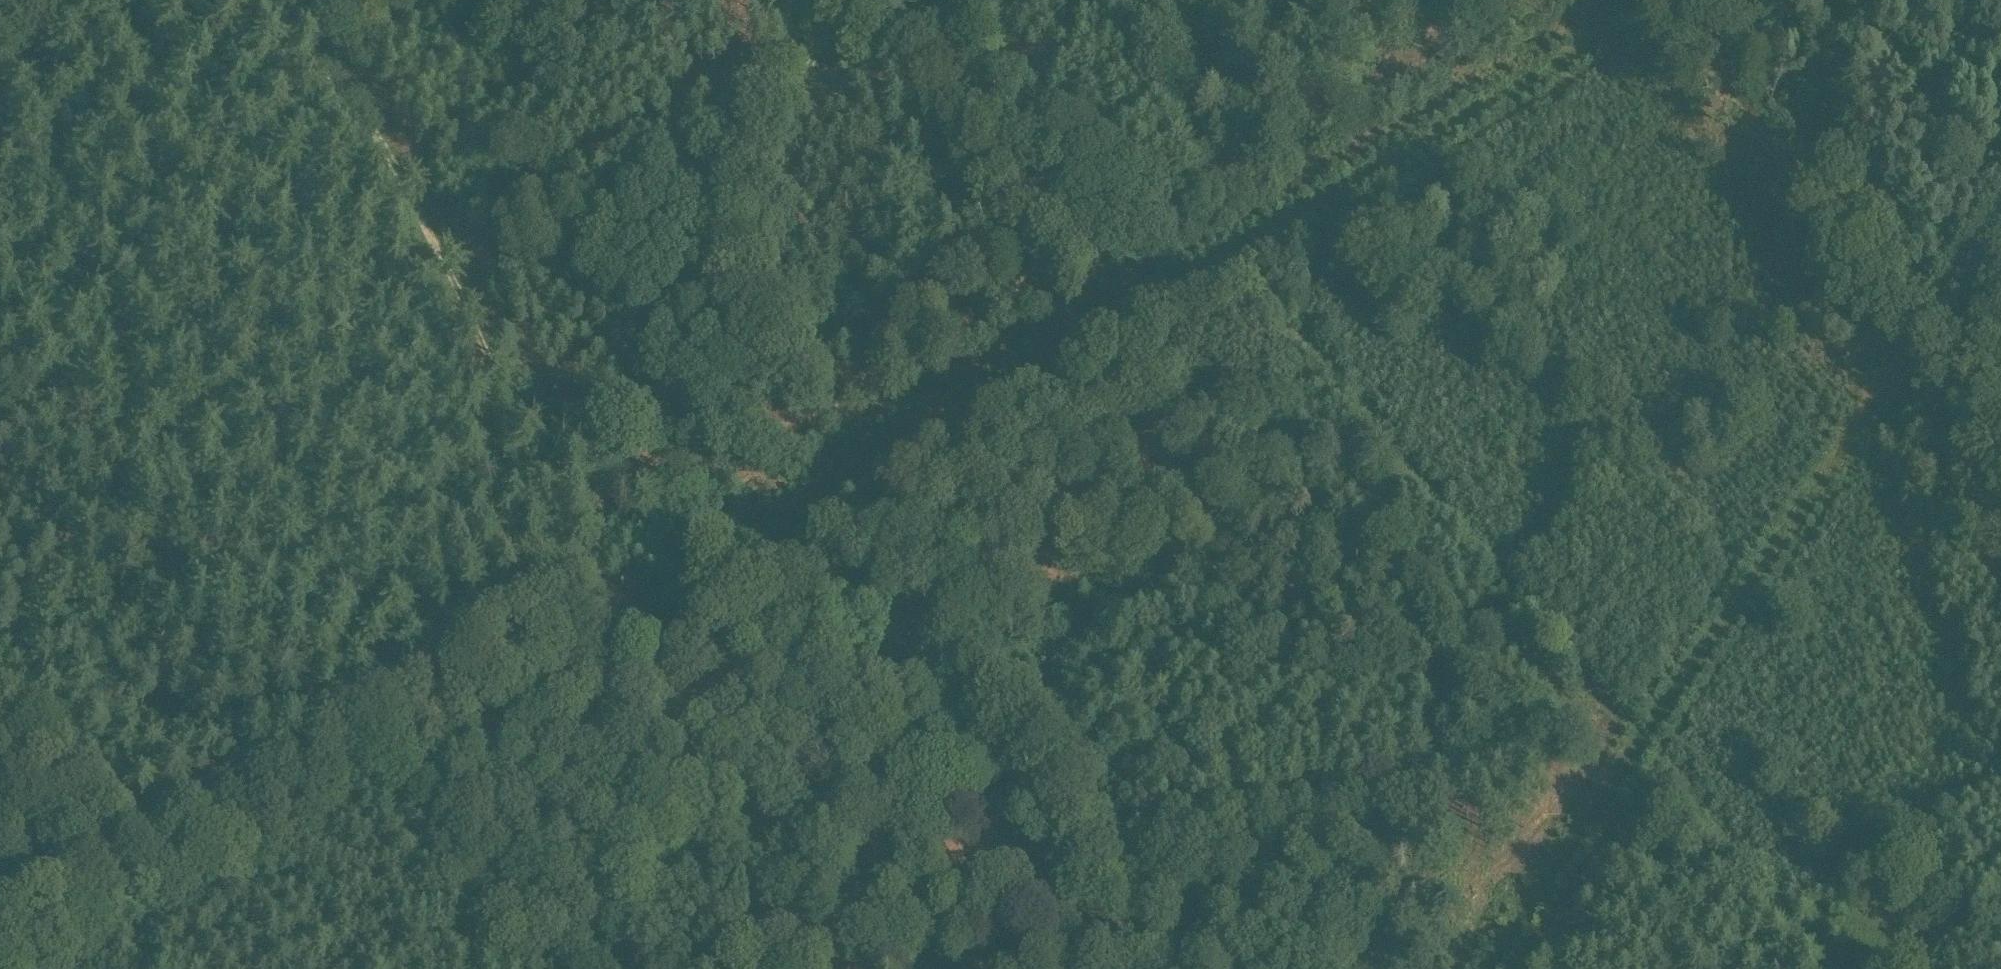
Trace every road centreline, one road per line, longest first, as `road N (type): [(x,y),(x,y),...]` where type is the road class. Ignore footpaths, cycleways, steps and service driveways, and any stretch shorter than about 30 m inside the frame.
road 1 (track): [(0,963),(750,532),(914,644),(969,699),(1051,839),(1107,968)]
road 2 (track): [(750,532),(1651,10)]
road 3 (track): [(1485,968),(2000,220)]
road 4 (track): [(1643,0),(2000,423)]
road 5 (track): [(1099,957),(973,968)]

